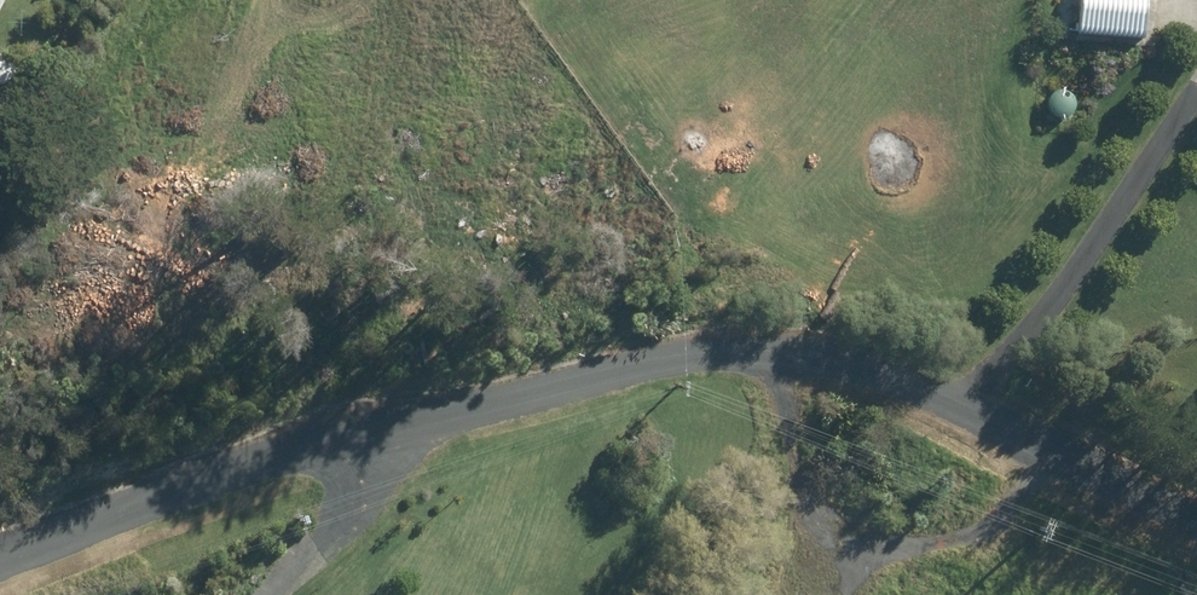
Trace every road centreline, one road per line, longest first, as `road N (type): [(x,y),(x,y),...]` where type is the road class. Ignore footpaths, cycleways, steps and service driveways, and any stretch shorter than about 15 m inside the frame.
road 1 (unclassified): [(0,561),(700,346),(837,349),(1196,516)]
road 2 (track): [(966,406),(1196,101)]
road 3 (track): [(414,429),(405,461),(268,594)]

